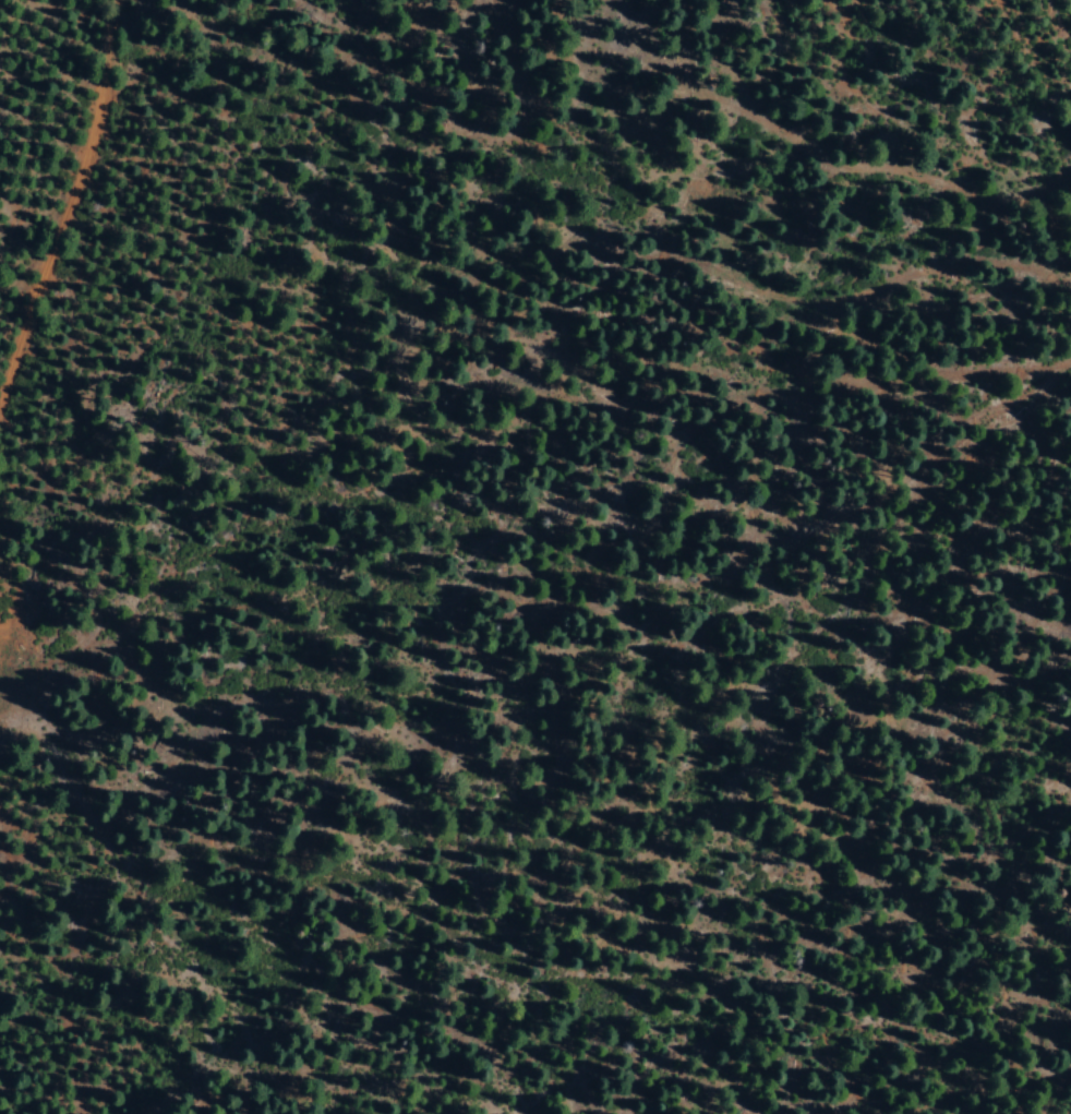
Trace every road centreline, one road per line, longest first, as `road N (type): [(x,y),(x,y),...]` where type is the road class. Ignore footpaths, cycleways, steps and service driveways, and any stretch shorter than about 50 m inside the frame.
road 1 (track): [(139,0),(81,207),(0,429)]

